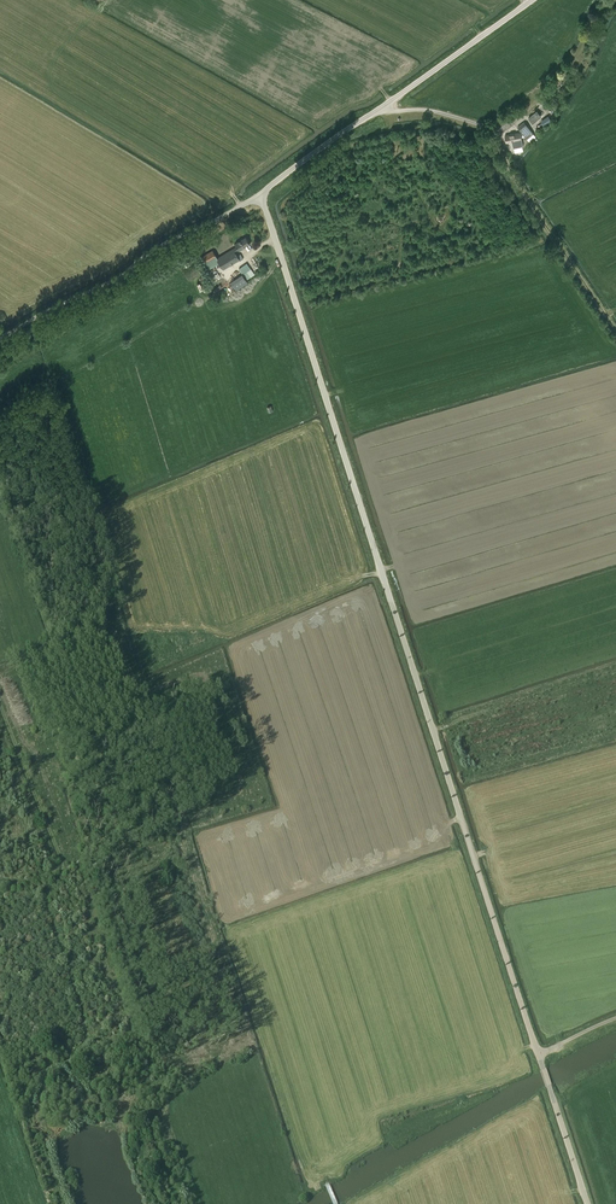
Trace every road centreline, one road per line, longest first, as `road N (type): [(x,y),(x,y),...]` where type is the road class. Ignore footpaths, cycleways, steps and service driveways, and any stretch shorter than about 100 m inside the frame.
road 1 (unclassified): [(538,1057),(262,197)]
road 2 (track): [(534,1046),(519,1051),(511,1074),(382,1112),(363,1143),(324,1176),(227,915)]
road 3 (track): [(615,331),(489,128),(425,110),(376,111)]
road 4 (track): [(88,1039),(46,899),(63,870),(0,709)]
road 5 (unclassified): [(262,197),(535,0)]
road 6 (unclassified): [(0,339),(162,244),(262,197)]
road 7 (unclassified): [(587,1203),(538,1057)]

